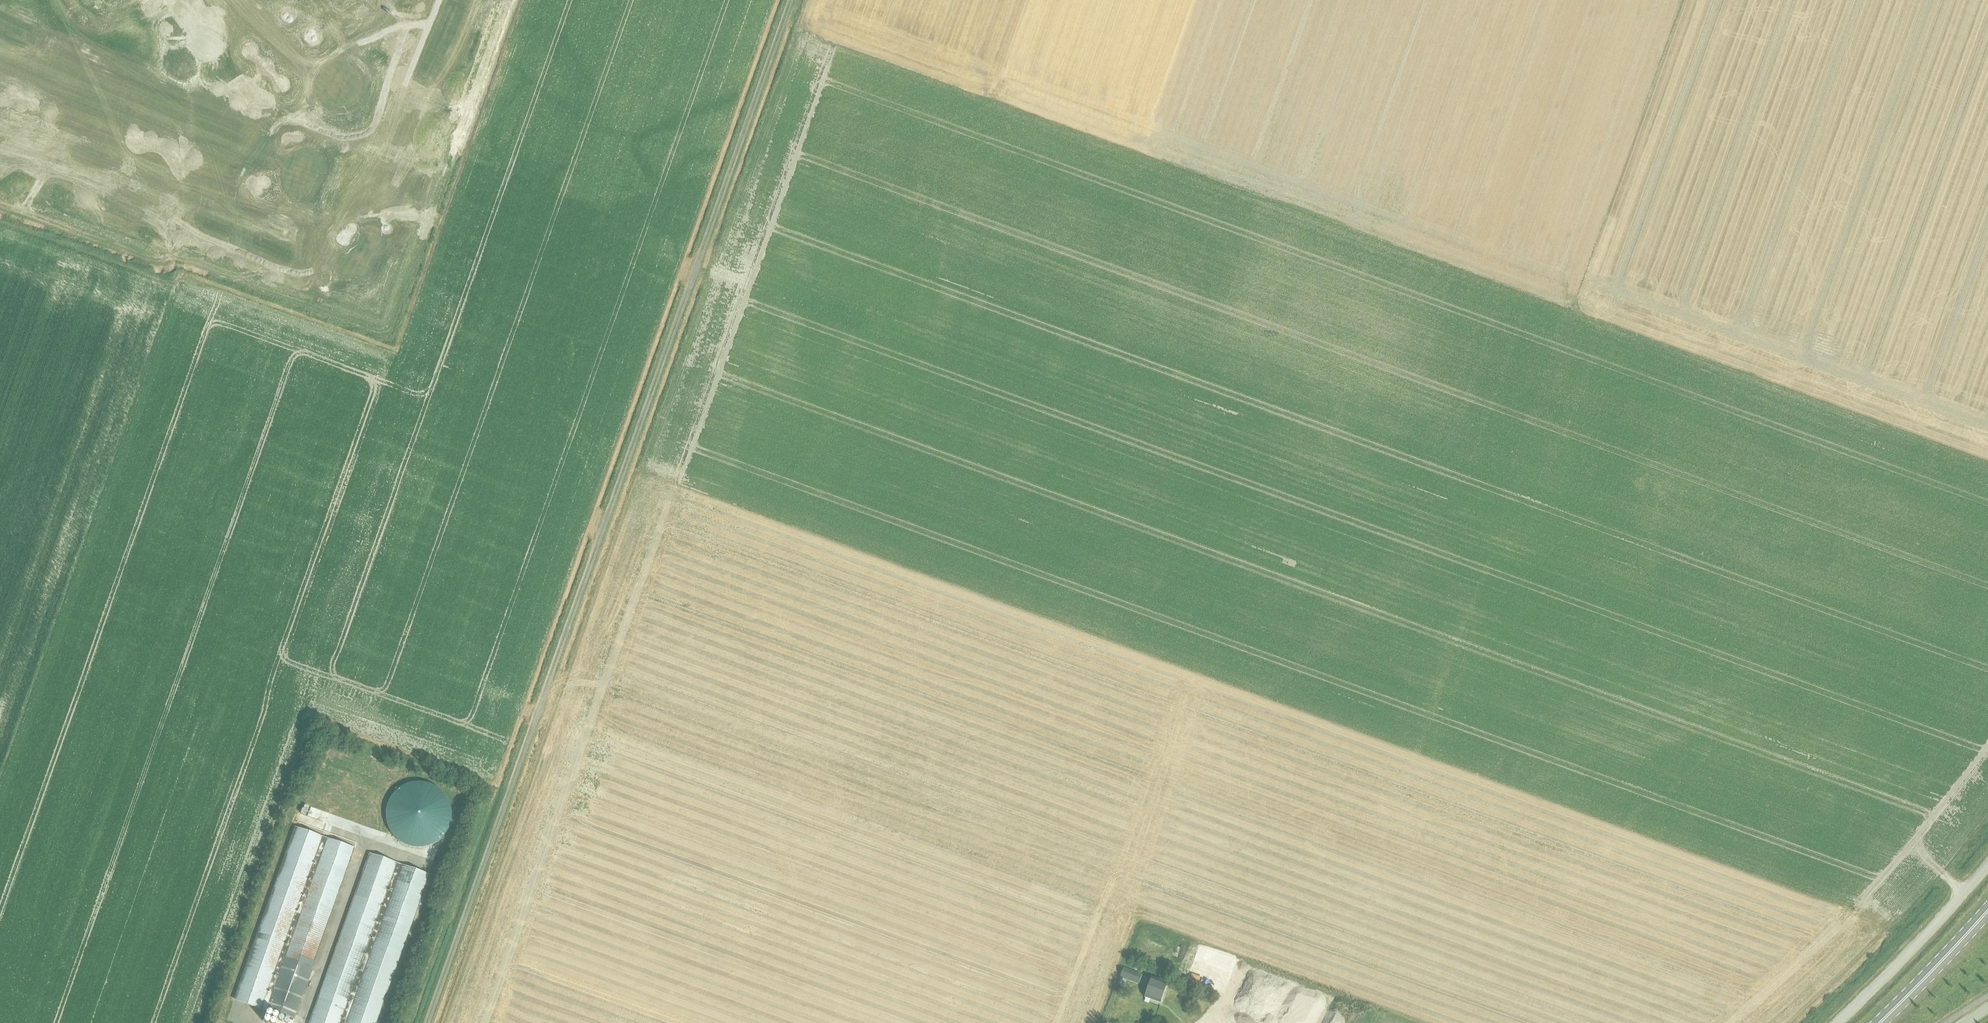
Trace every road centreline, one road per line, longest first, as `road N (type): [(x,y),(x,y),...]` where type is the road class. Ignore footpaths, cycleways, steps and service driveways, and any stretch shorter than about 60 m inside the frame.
road 1 (unclassified): [(427,1022),(790,0)]
road 2 (unclassified): [(1837,1022),(1987,864)]
road 3 (primary): [(1879,1022),(1987,910)]

